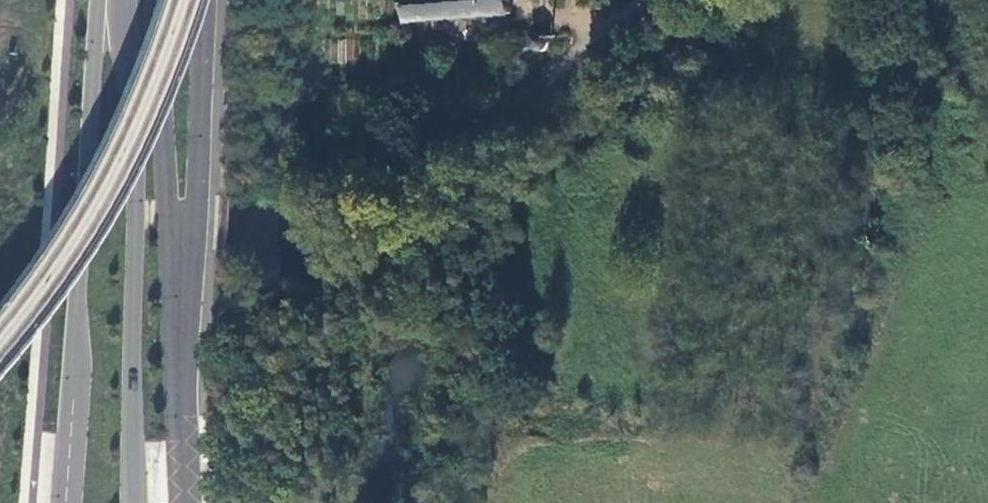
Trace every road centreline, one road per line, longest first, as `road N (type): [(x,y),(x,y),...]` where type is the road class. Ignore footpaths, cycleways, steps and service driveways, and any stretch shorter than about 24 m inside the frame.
road 1 (primary): [(106,32),(90,98),(65,502)]
road 2 (primary): [(134,502),(134,181),(106,32)]
road 3 (unclassified): [(647,0),(518,100)]

